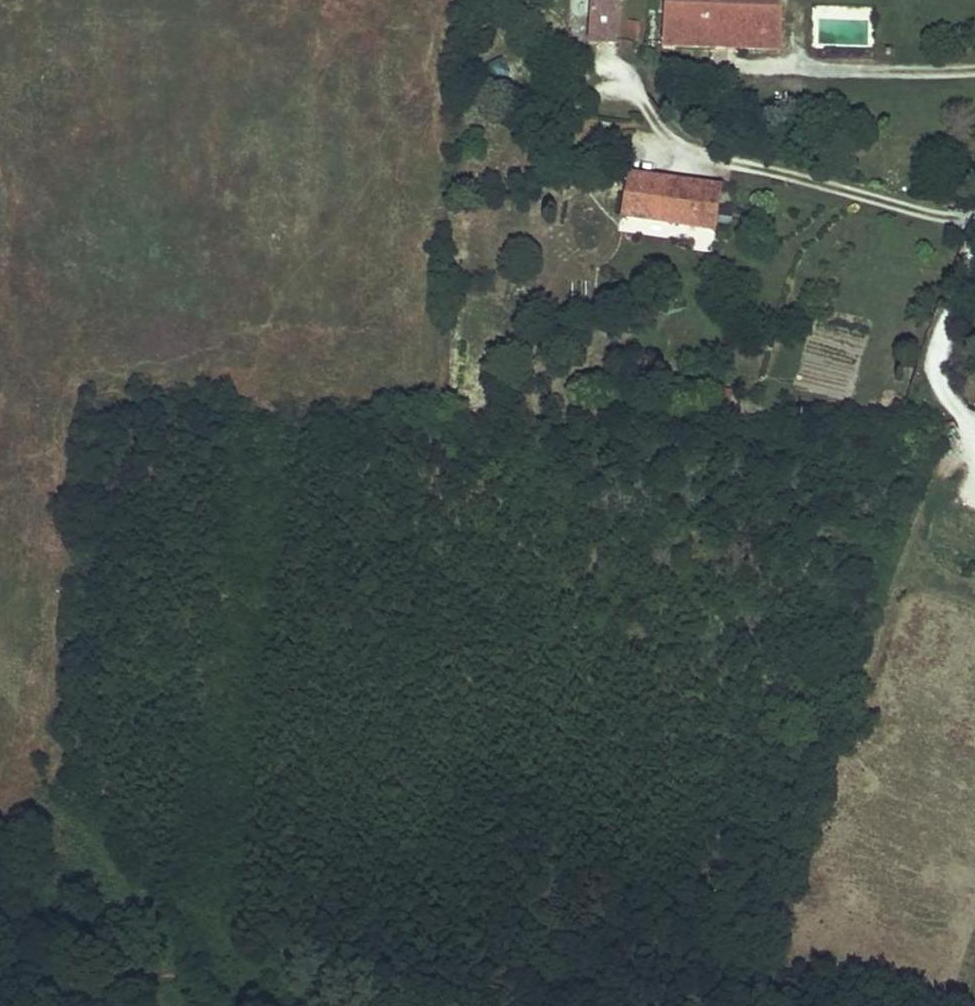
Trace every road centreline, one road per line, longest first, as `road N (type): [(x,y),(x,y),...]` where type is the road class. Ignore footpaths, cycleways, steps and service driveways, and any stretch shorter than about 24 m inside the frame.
road 1 (track): [(934,376),(974,253)]

